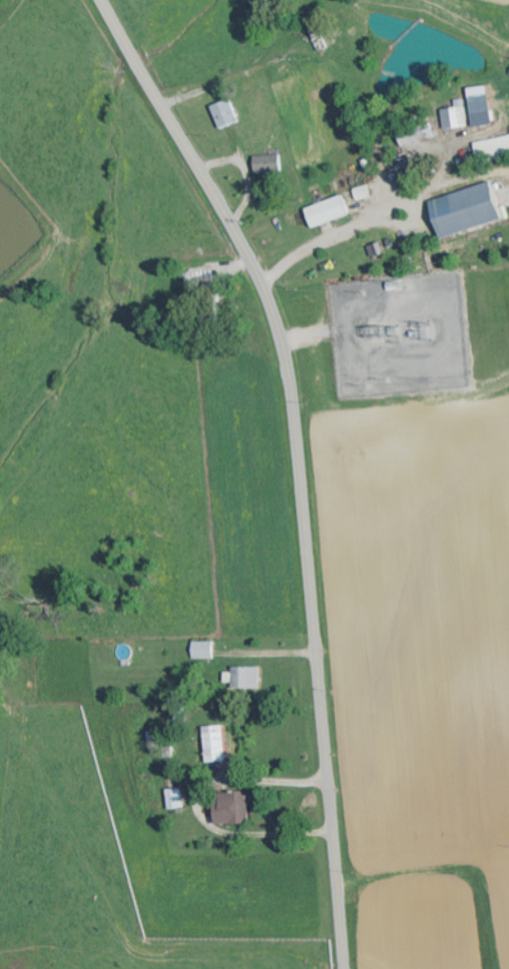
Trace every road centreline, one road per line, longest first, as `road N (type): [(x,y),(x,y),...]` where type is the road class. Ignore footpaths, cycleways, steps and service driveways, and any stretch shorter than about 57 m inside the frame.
road 1 (tertiary): [(102,0),(241,241),(281,336),(299,444),(346,968)]

